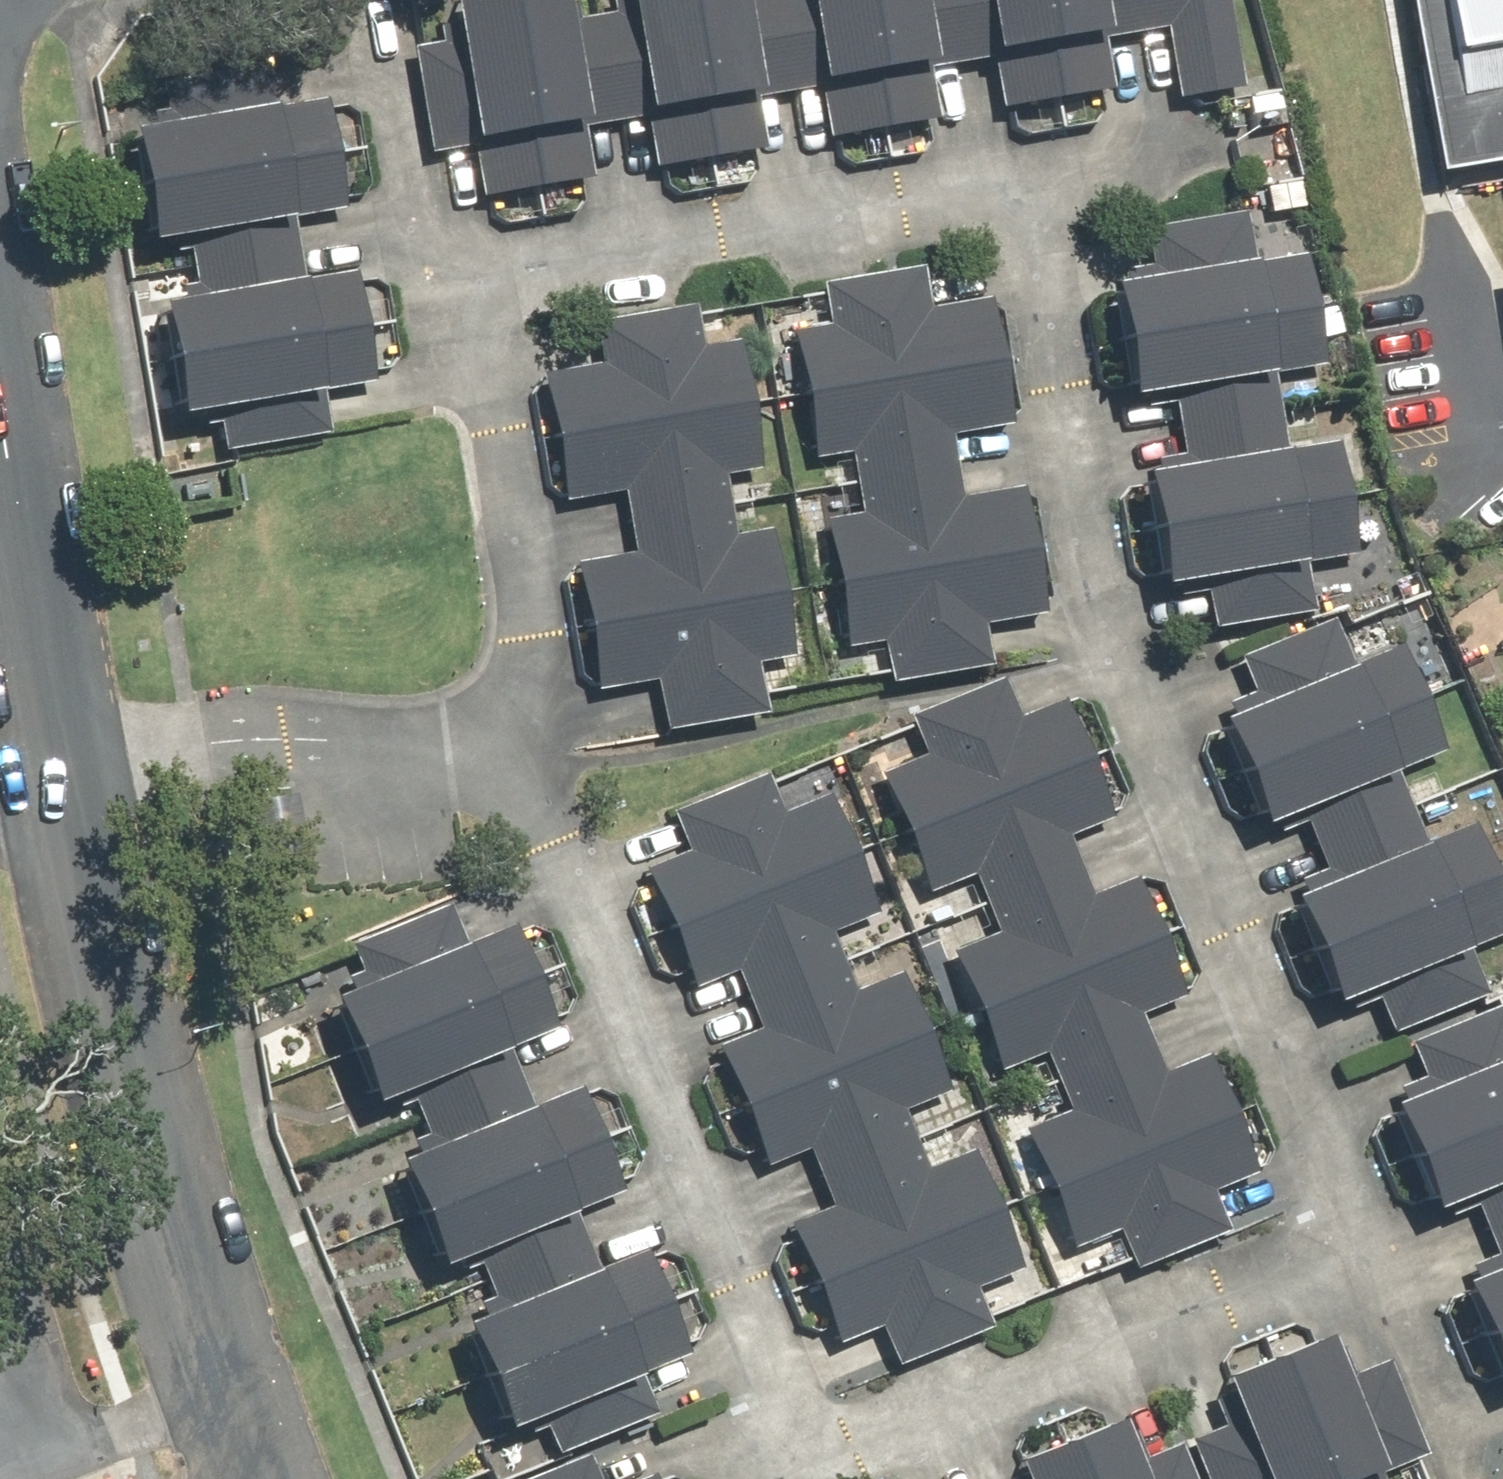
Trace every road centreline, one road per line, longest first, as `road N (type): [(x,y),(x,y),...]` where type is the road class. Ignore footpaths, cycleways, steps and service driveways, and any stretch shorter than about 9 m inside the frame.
road 1 (residential): [(470,744),(517,717),(534,634),(466,341),(480,297),(507,280),(949,195),(1004,205),(1022,225),(1036,286),(1090,632),(1340,1189),(1346,1225)]
road 2 (residential): [(1346,1225),(1342,1261),(1327,1285),(1293,1304),(861,1465),(814,1461),(790,1433),(770,1390),(519,778),(498,754),(470,744)]
road 3 (residential): [(255,1478),(148,1199),(91,946),(62,758)]
road 4 (residential): [(62,758),(470,744)]
road 5 (residential): [(62,758),(0,396)]
road 6 (residential): [(1346,1225),(1405,1309),(1473,1459)]

